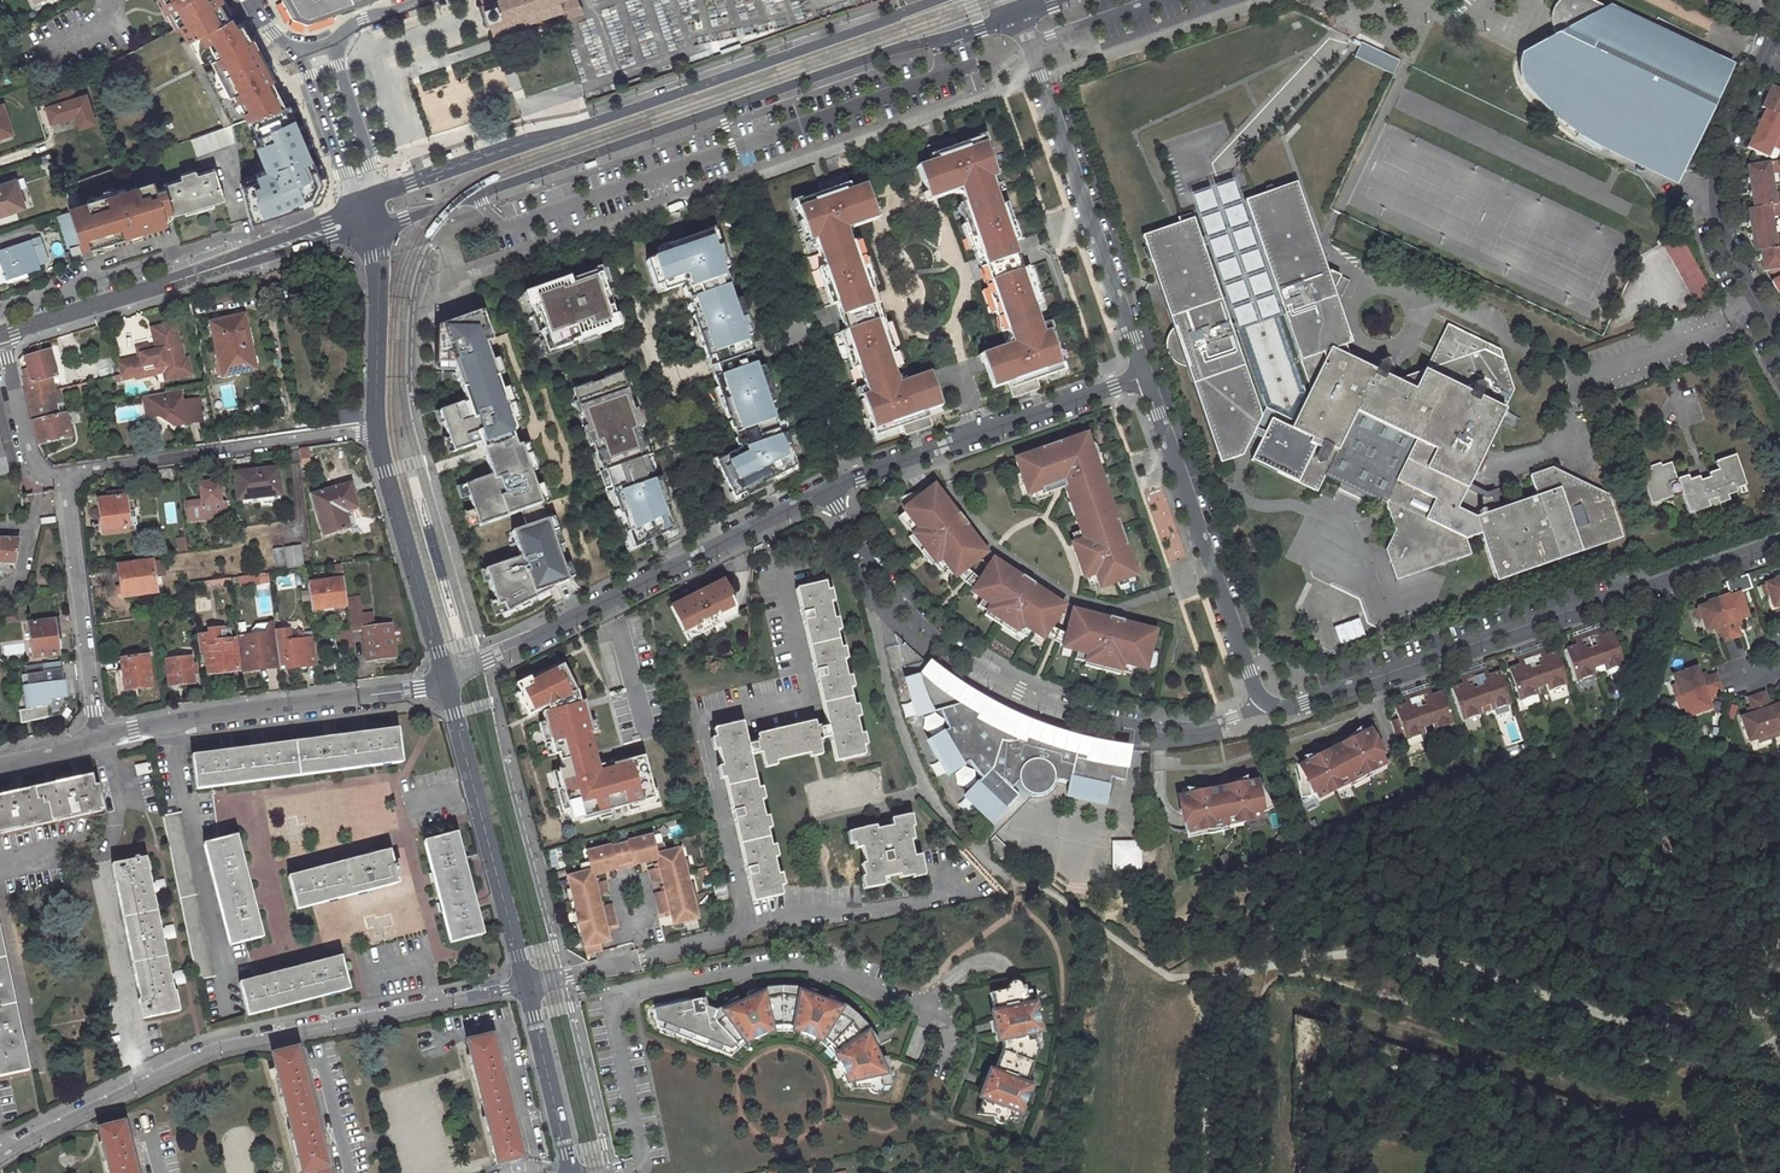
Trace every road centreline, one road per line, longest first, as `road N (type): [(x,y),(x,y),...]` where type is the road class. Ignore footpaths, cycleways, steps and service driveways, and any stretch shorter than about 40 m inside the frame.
road 1 (tertiary): [(365,220),(404,218),(892,49),(1020,14)]
road 2 (tertiary): [(949,0),(386,191),(365,220)]
road 3 (residential): [(0,1154),(222,1047),(526,986)]
road 4 (residential): [(1264,704),(1304,702),(1779,539)]
road 5 (residential): [(828,489),(895,595),(943,645),(1004,687),(1076,715),(1142,725),(1201,726),(1264,704)]
road 6 (residential): [(526,986),(728,938),(746,923),(785,914),(864,910),(959,891)]
road 7 (residential): [(828,489),(445,679)]
road 8 (unclassified): [(1020,14),(1144,376)]
road 9 (tertiary): [(0,333),(365,220)]
road 10 (residential): [(100,738),(445,679)]
road 11 (unclassified): [(1144,376),(1264,704)]
road 12 (residential): [(1144,376),(828,489)]
road 13 (tertiary): [(445,679),(526,986)]
road 14 (residential): [(1779,344),(1727,247),(1717,192),(1722,151),(1764,57)]
road 15 (residential): [(68,476),(374,434)]
road 16 (residential): [(68,476),(100,738)]
road 17 (tertiary): [(374,434),(445,679)]
road 18 (tertiary): [(365,220),(379,254),(374,434)]
road 19 (tertiary): [(526,986),(572,1172)]
road 20 (tertiary): [(365,220),(370,164),(329,49)]
road 21 (tertiary): [(297,57),(365,220)]
road 22 (residential): [(0,334),(31,463),(68,476)]

